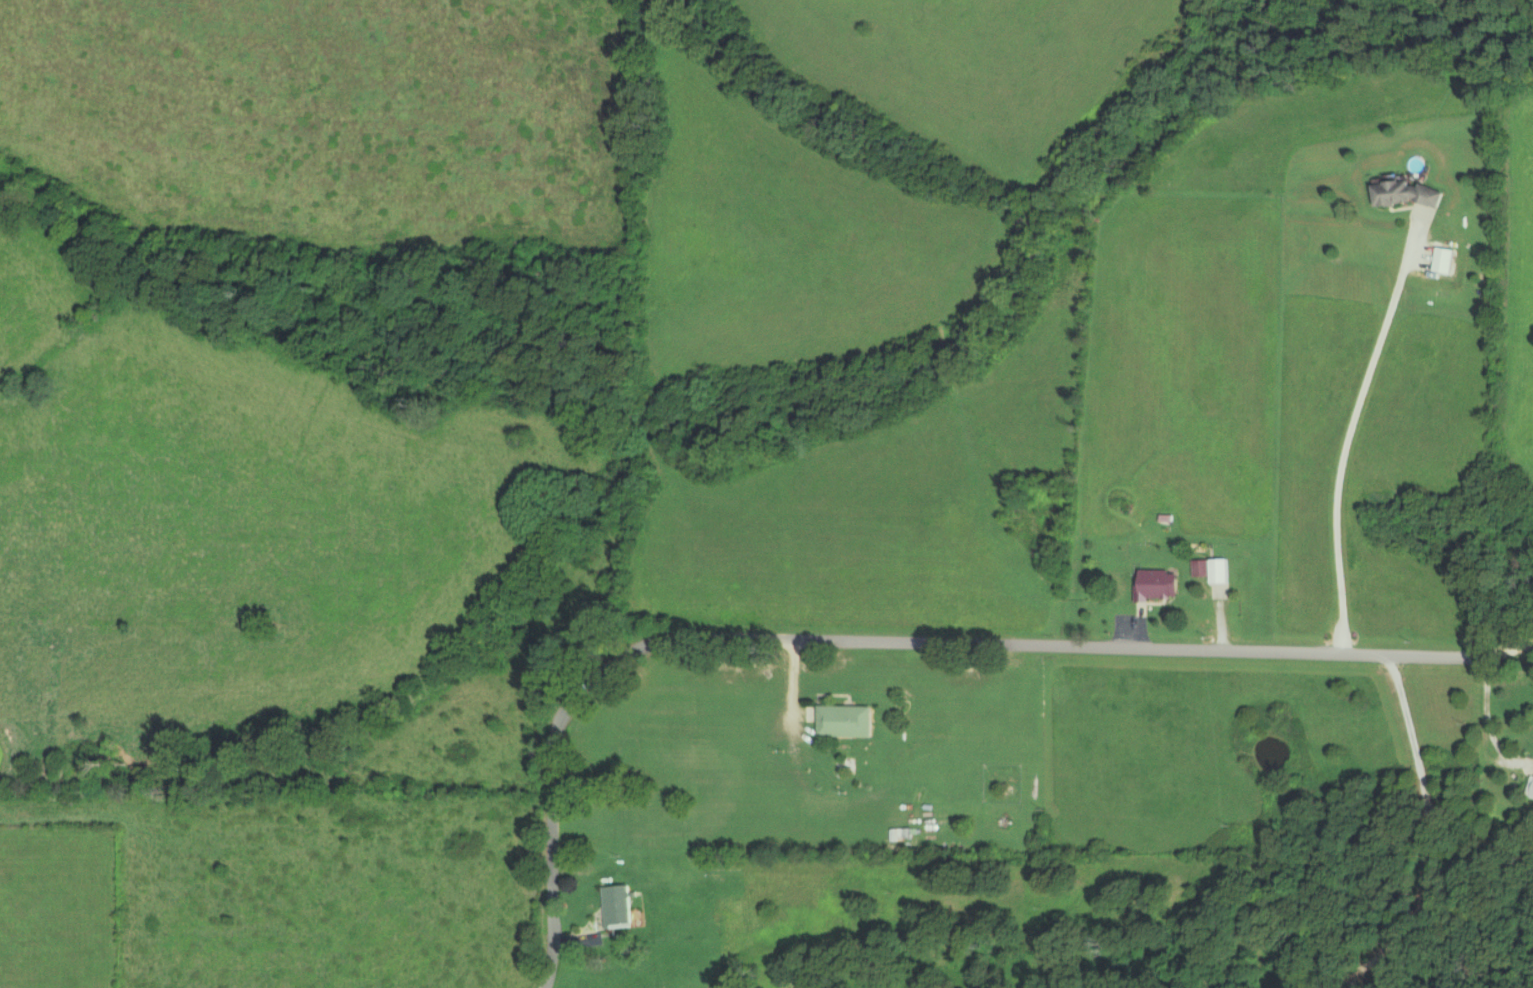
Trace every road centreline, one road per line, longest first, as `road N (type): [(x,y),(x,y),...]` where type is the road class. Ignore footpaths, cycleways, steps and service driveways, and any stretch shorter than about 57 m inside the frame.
road 1 (residential): [(536,987),(546,953),(547,818),(560,714),(608,665),(667,634),(1488,652),(1532,638)]

